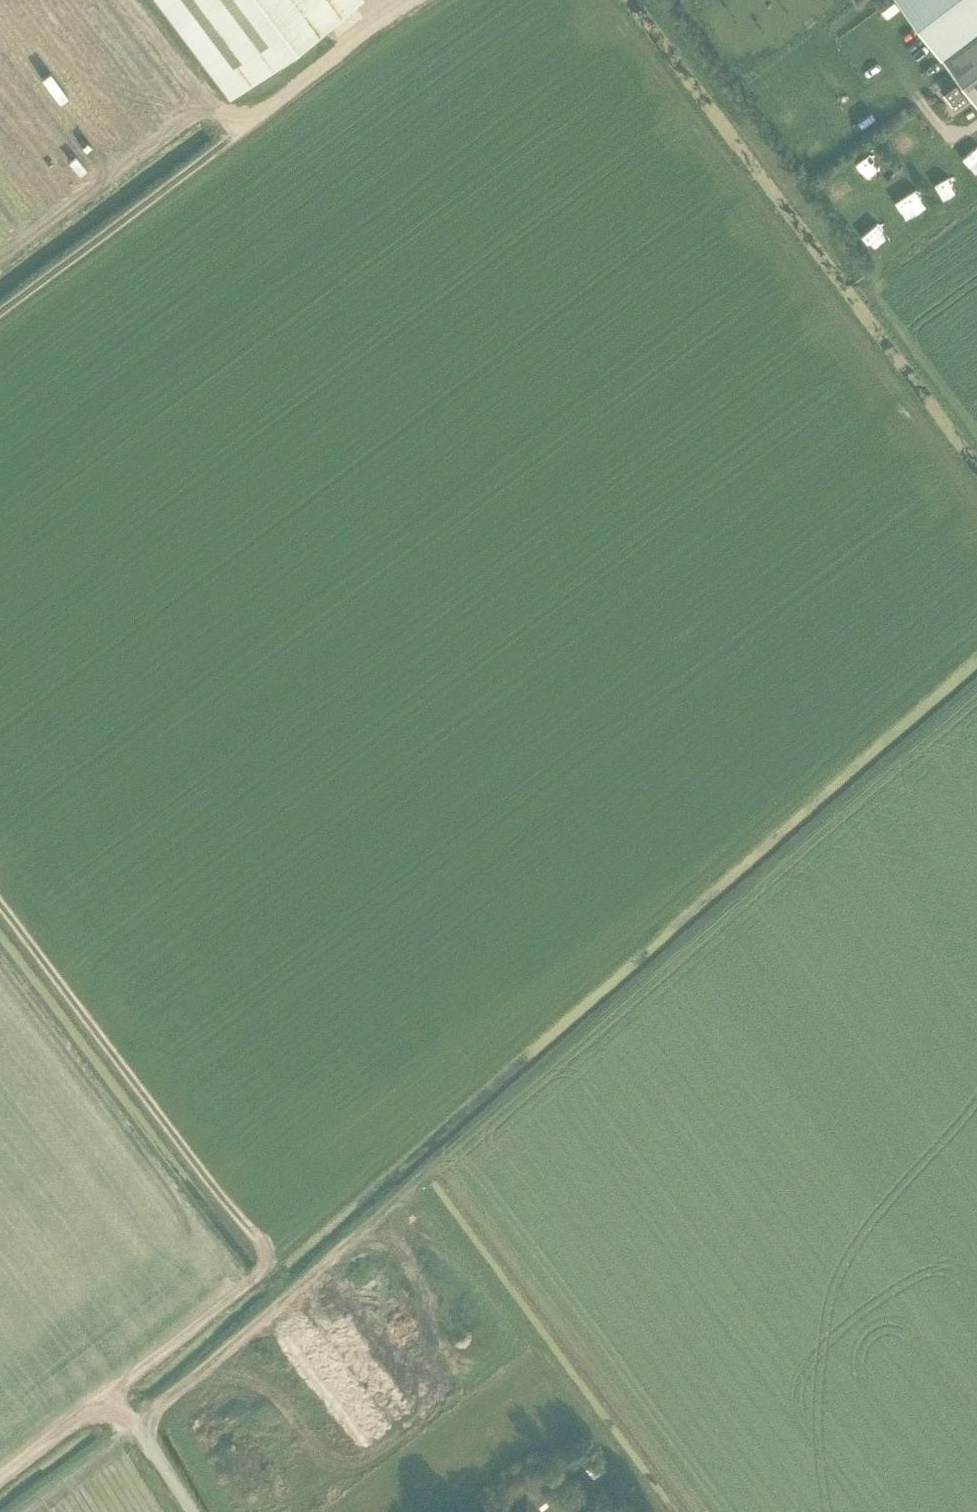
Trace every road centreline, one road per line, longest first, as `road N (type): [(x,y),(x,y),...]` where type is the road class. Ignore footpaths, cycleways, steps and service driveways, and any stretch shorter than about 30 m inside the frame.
road 1 (track): [(0,267),(209,114),(247,117),(418,0)]
road 2 (track): [(0,1481),(78,1422),(101,1413),(129,1416),(189,1511)]

